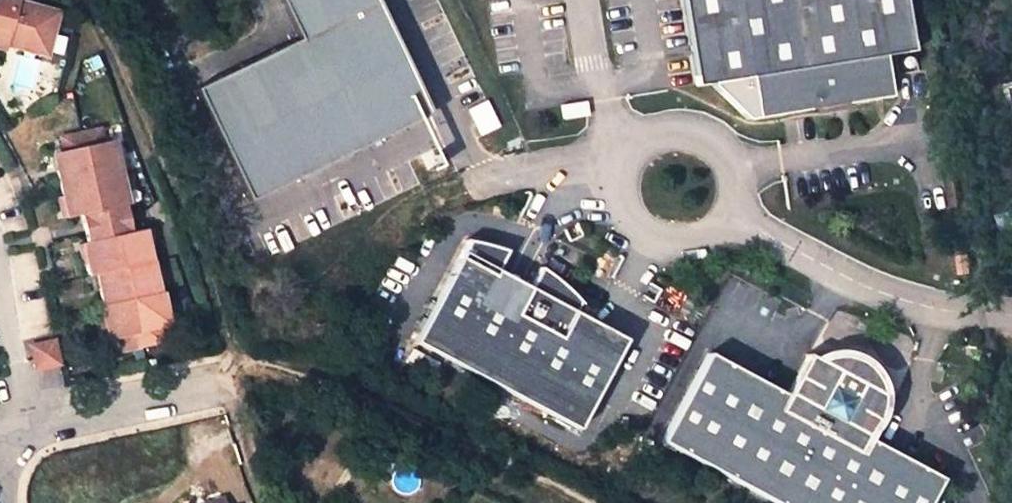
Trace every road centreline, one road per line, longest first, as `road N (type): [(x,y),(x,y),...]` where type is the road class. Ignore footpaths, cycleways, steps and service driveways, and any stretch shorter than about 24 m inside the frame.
road 1 (track): [(87,0),(164,162),(236,367)]
road 2 (residential): [(0,444),(224,391)]
road 3 (track): [(236,367),(224,391),(262,502)]

